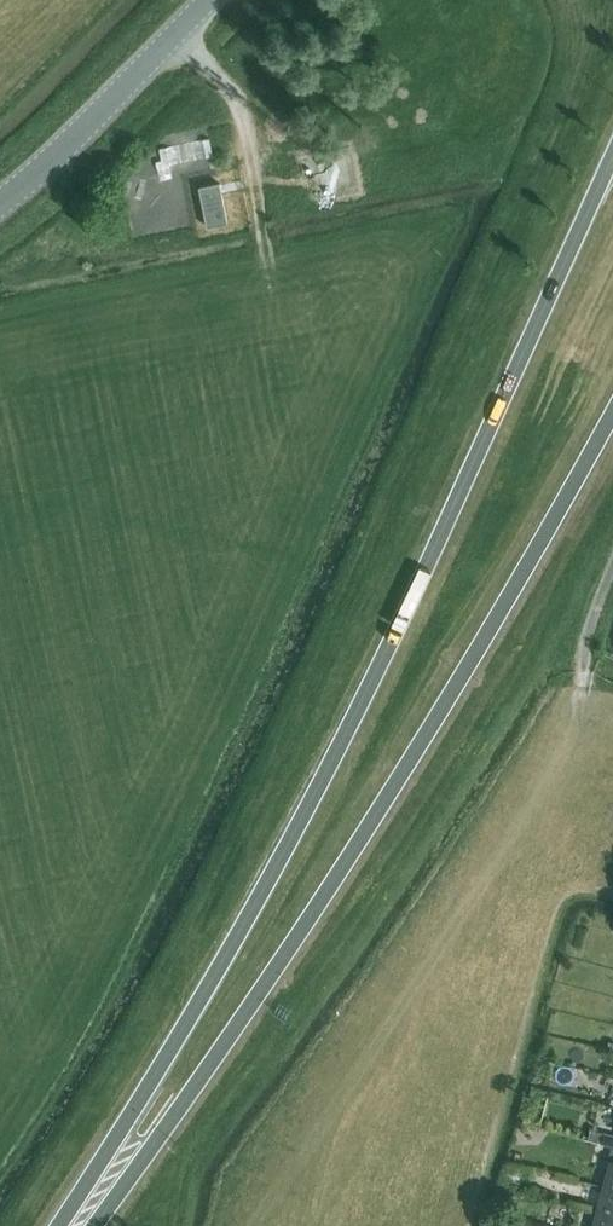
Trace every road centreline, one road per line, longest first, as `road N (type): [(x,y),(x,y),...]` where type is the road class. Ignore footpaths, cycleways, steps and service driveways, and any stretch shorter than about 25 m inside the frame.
road 1 (trunk): [(612,154),(429,566),(324,774),(60,1225)]
road 2 (trunk): [(84,1225),(210,1065),(330,887),(612,412)]
road 3 (track): [(252,1225),(570,767),(582,745),(585,670)]
road 4 (tertiary): [(0,202),(209,0)]

